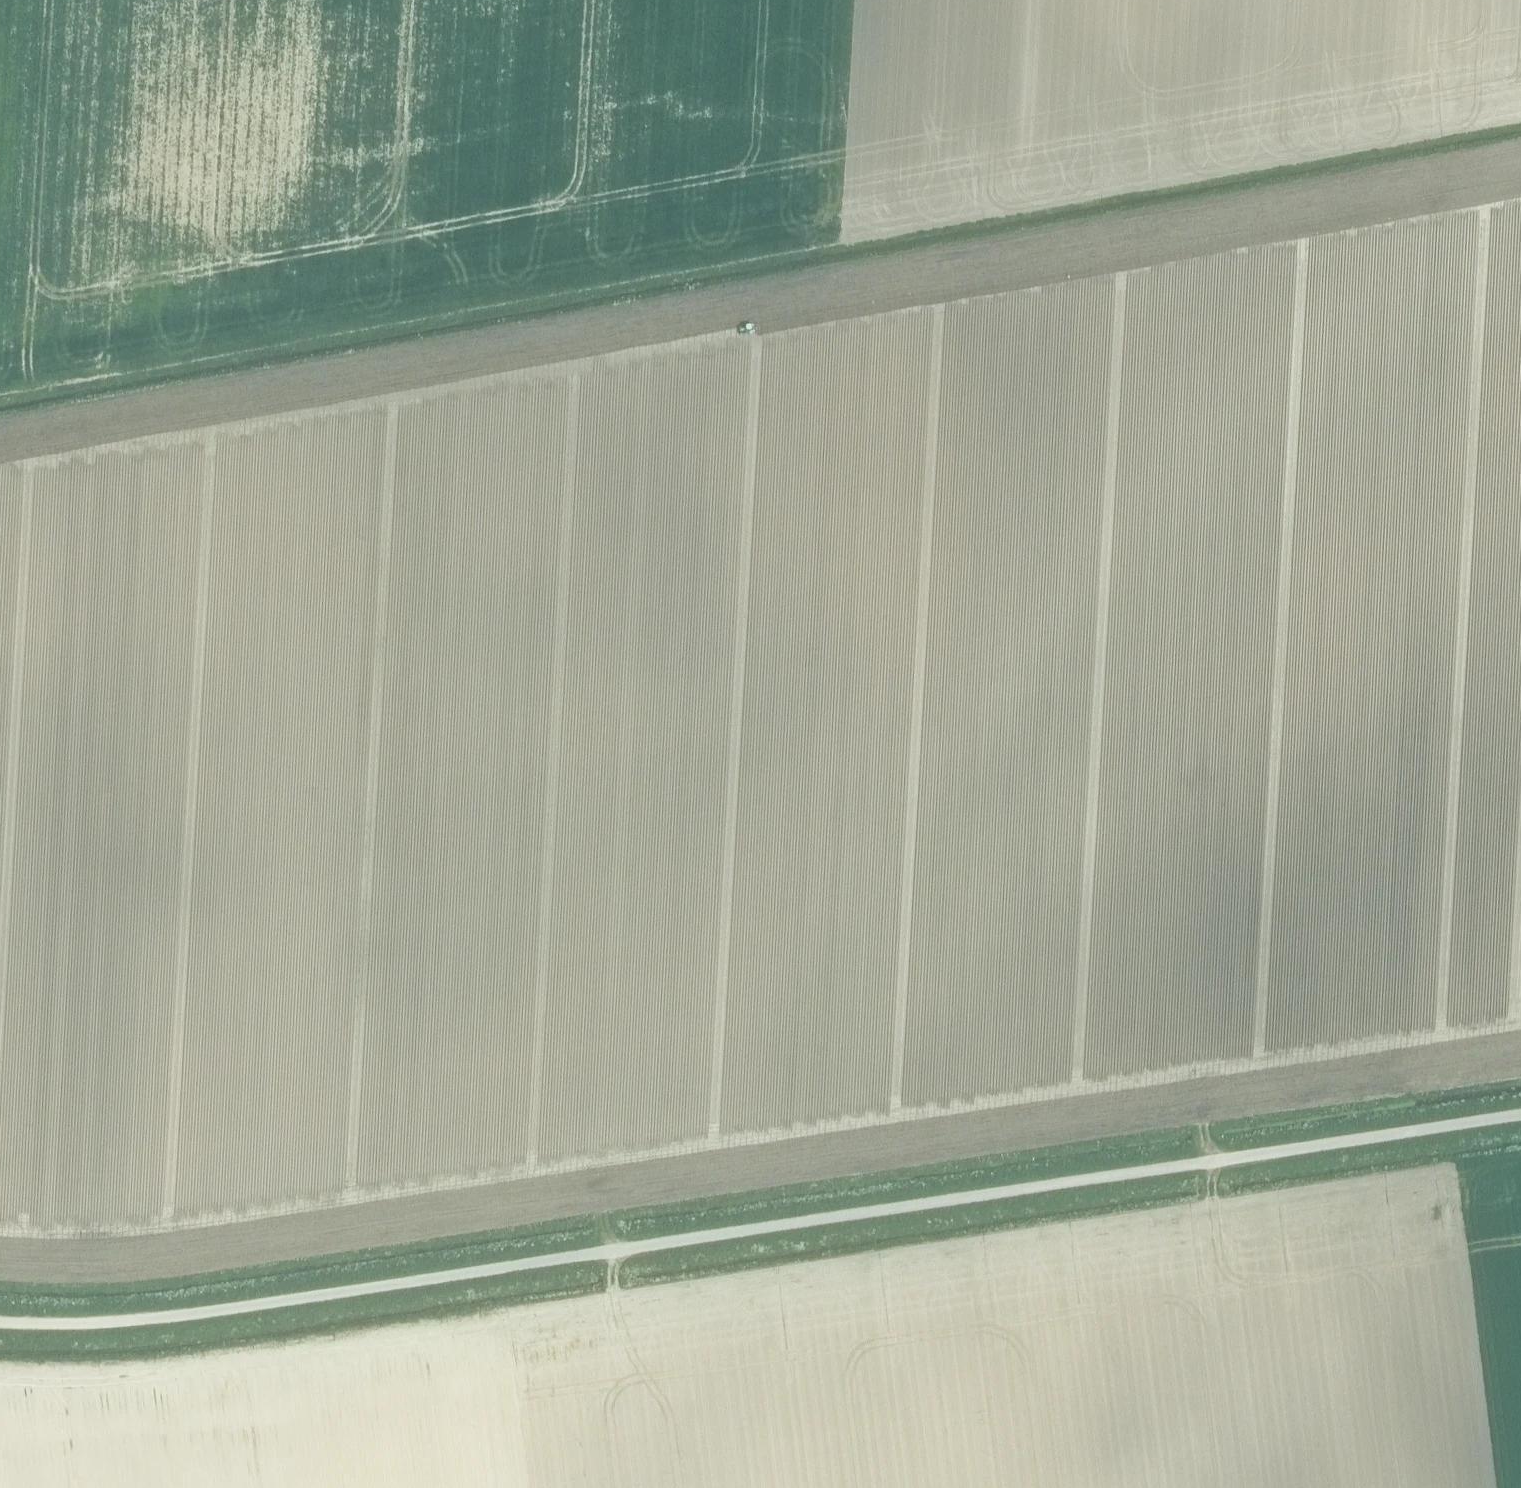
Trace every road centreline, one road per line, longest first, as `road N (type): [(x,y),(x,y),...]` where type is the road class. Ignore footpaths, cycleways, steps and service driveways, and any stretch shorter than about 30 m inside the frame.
road 1 (track): [(1520,1113),(211,1311),(121,1323),(0,1322)]

